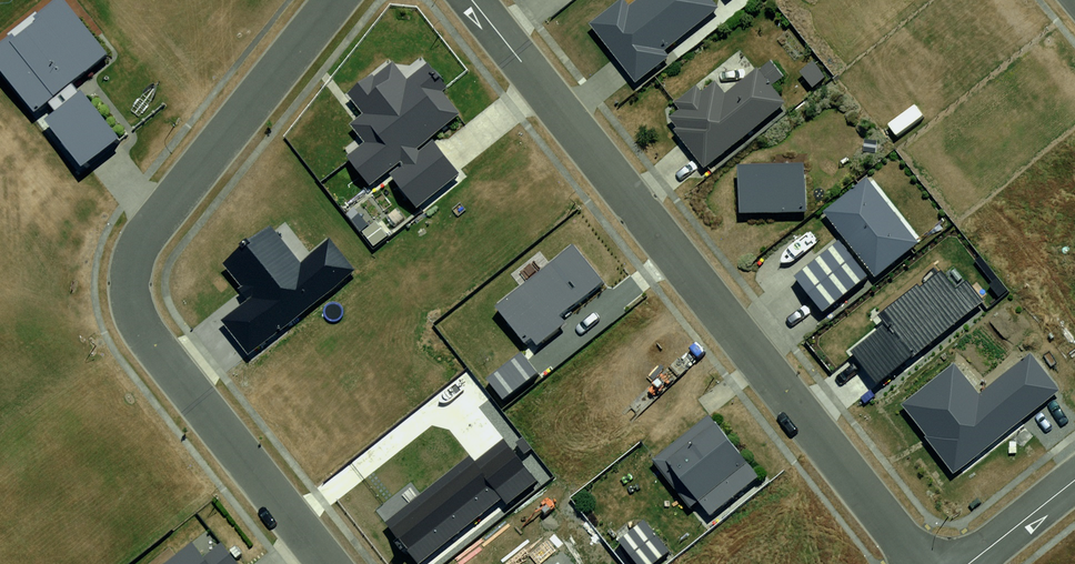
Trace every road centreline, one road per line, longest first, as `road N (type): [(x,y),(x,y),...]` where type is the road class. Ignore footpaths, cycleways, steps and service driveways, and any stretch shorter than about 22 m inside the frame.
road 1 (residential): [(471,0),(920,563)]
road 2 (residential): [(334,0),(144,229),(129,272),(145,336),(326,563)]
road 3 (residential): [(969,563),(1074,480)]

